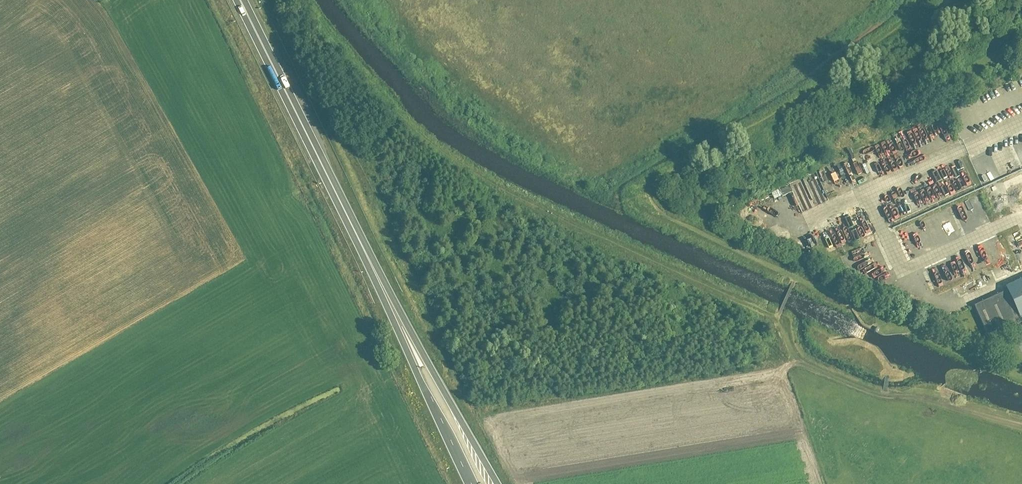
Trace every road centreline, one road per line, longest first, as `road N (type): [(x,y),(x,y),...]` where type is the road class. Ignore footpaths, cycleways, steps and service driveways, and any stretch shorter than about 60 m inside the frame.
road 1 (trunk): [(404,329),(241,0)]
road 2 (trunk): [(496,483),(404,329)]
road 3 (trunk): [(404,329),(472,483)]

